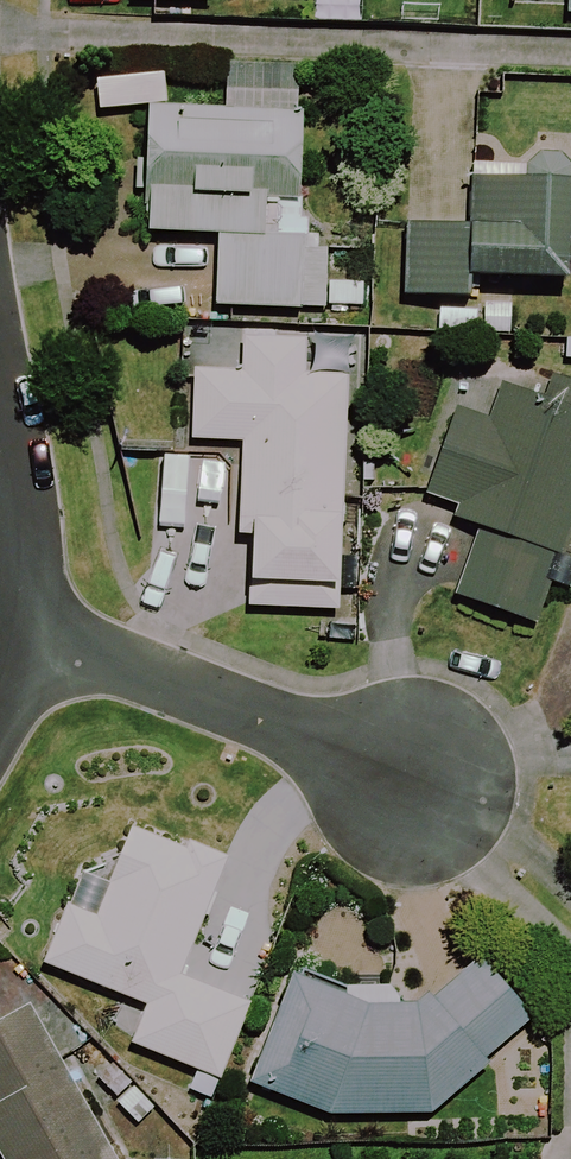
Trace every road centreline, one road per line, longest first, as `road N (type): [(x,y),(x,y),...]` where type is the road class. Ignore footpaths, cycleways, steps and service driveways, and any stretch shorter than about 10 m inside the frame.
road 1 (residential): [(44,622),(428,778)]
road 2 (residential): [(0,424),(44,622)]

